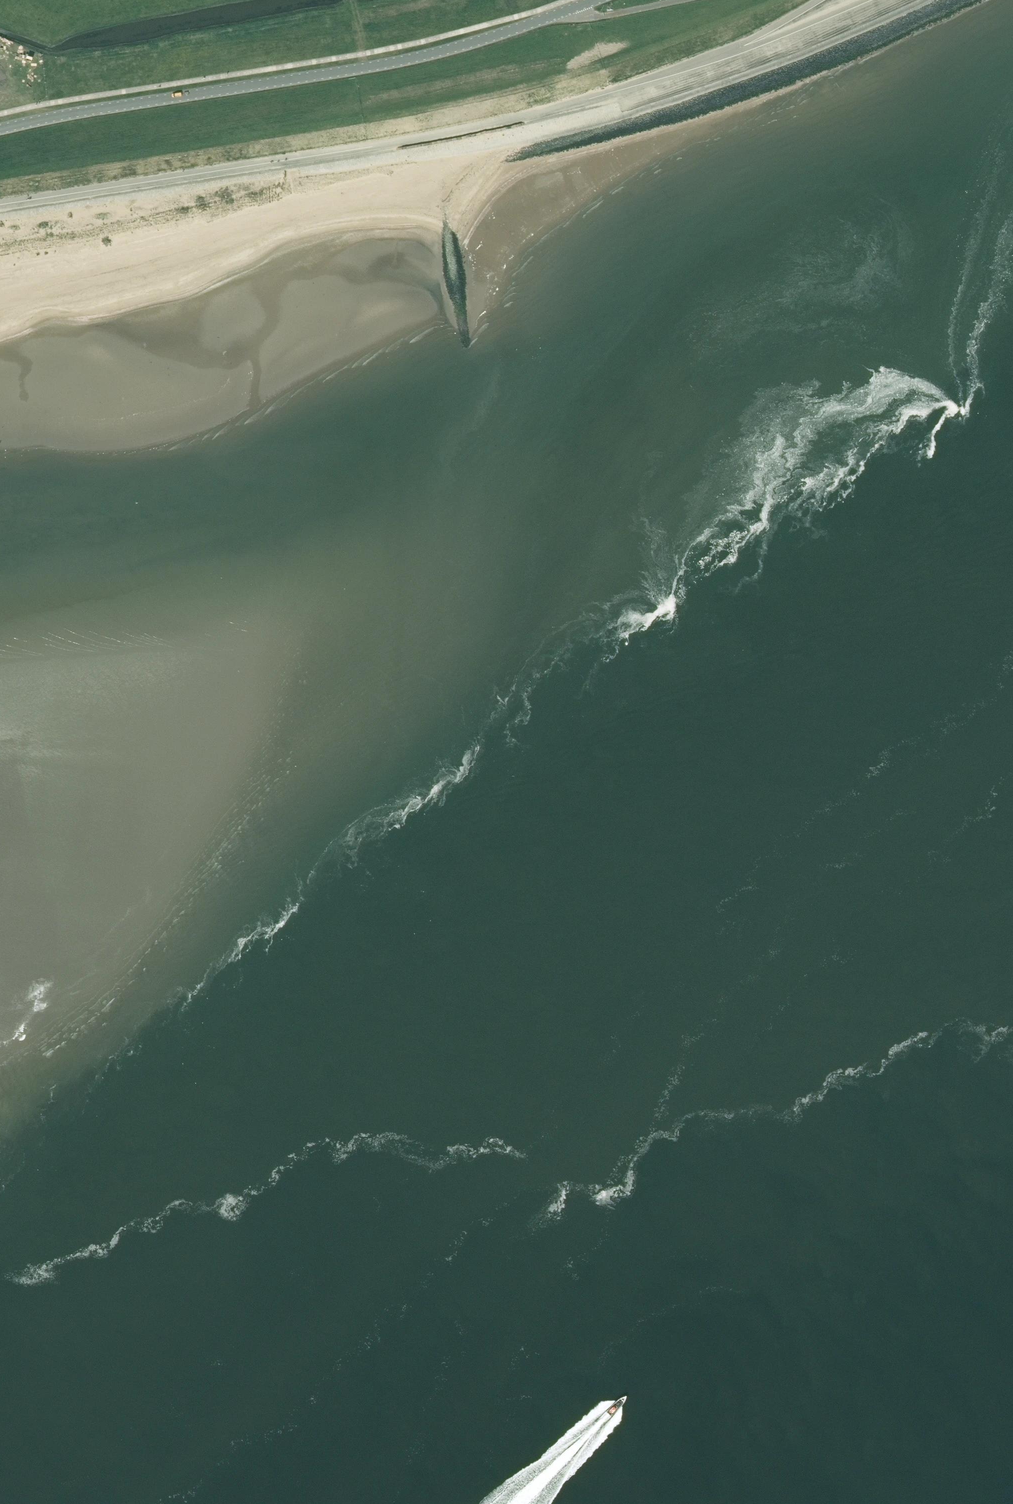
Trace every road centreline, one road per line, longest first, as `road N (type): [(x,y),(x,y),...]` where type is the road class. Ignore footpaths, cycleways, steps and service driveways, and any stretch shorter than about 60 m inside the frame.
road 1 (tertiary): [(0,129),(427,55),(595,0)]

